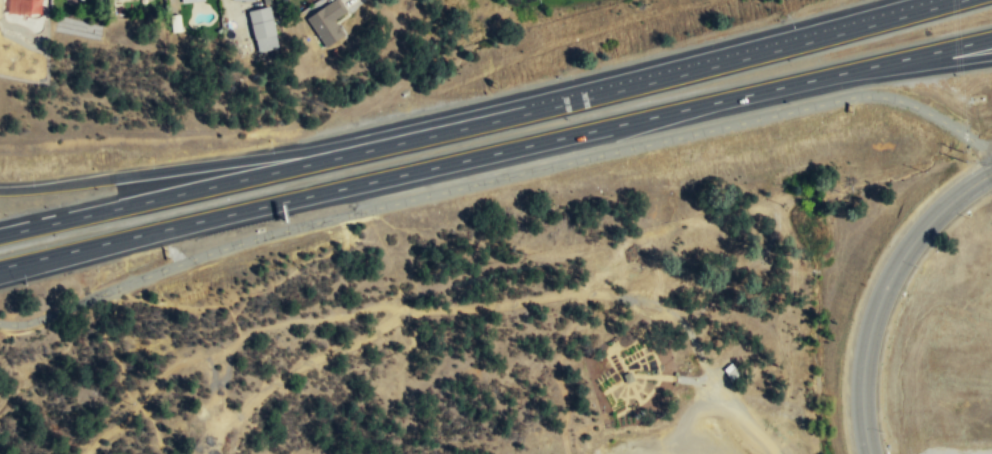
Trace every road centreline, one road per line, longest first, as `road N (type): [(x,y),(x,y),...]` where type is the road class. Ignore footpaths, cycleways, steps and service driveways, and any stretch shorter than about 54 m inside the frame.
road 1 (motorway): [(24,261),(585,132)]
road 2 (motorway): [(563,103),(12,239)]
road 3 (motorway): [(585,132),(991,38)]
road 4 (motorway): [(379,153),(0,195)]
road 5 (motorway): [(841,34),(563,103)]
road 6 (residential): [(940,209),(911,241),(873,312),(865,382),(874,453)]
road 7 (motorway): [(827,76),(991,56)]
road 8 (motorway): [(985,0),(841,34)]

